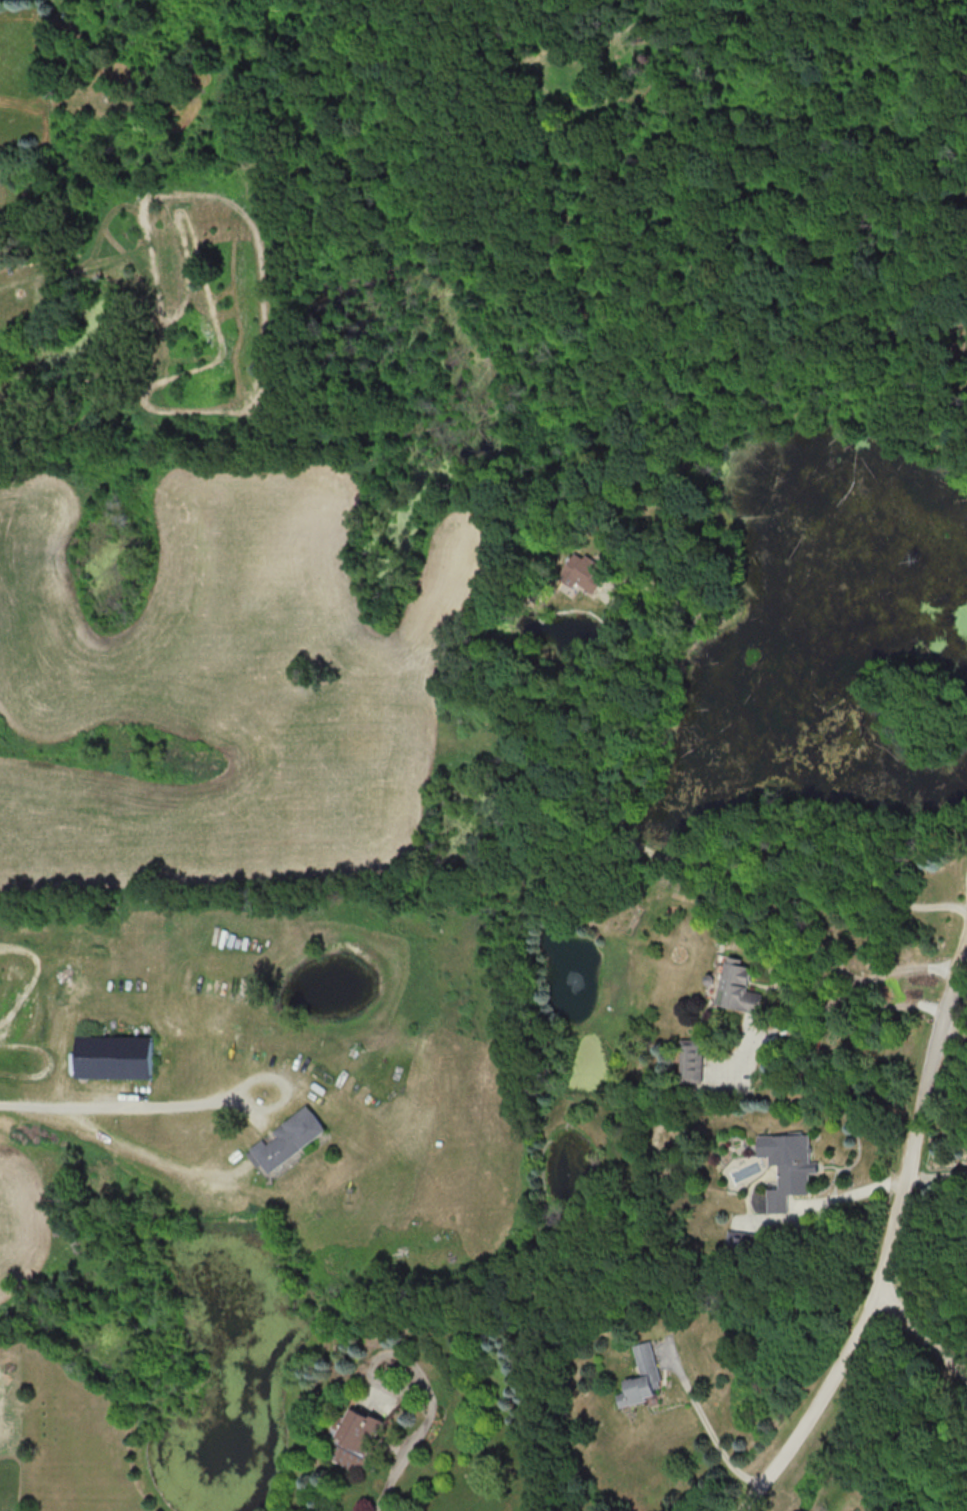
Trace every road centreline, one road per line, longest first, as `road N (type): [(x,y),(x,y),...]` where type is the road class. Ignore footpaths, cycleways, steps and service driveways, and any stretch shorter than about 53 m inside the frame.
road 1 (residential): [(966,937),(921,1090),(876,1300),(801,1430),(738,1510)]

